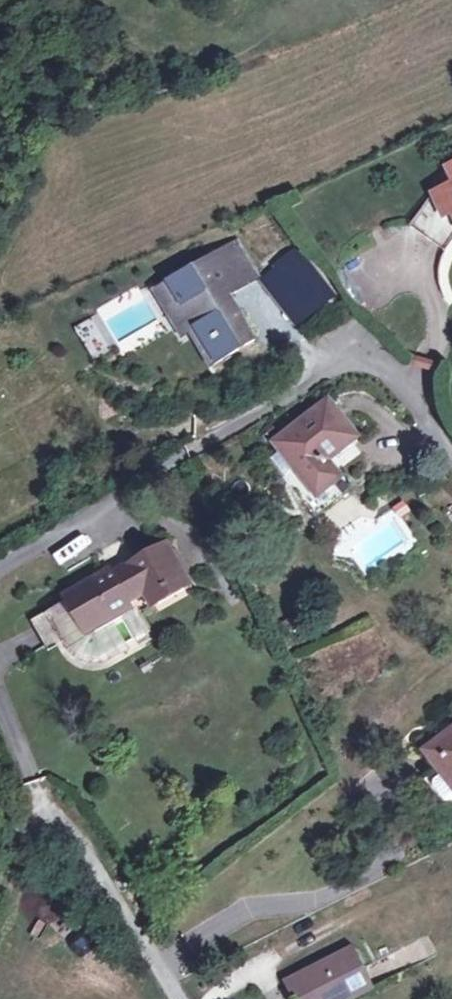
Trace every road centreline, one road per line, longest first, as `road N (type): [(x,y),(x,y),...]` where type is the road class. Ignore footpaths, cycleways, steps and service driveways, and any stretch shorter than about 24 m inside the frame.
road 1 (residential): [(199,451),(358,350),(406,384),(451,452)]
road 2 (residential): [(0,827),(49,805),(185,998)]

